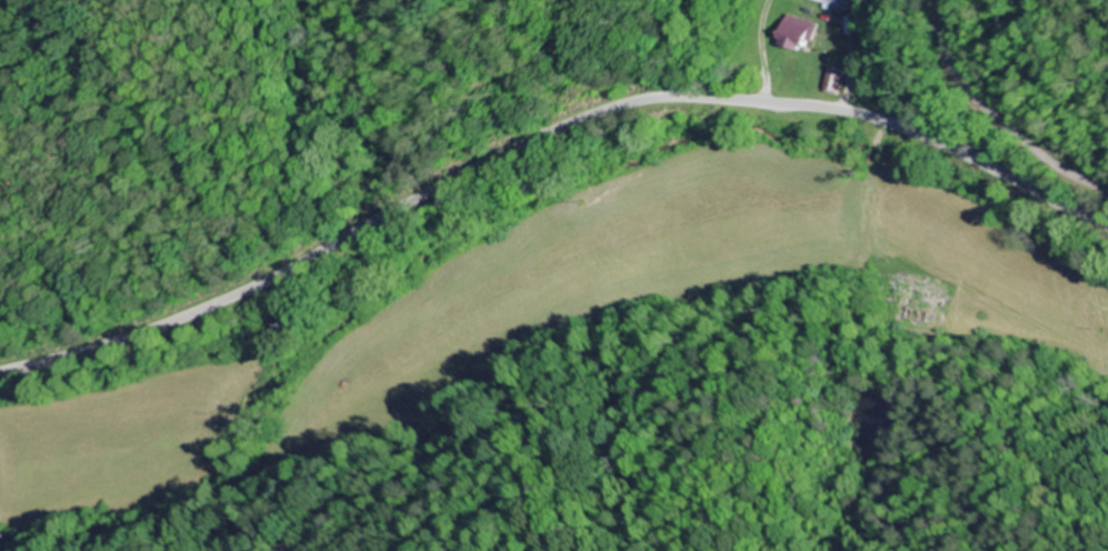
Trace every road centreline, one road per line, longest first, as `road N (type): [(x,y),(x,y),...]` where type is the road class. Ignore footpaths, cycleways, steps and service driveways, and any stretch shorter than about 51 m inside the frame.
road 1 (secondary): [(1107,222),(892,122),(822,106),(667,96),(550,132),(211,307),(0,377)]
road 2 (residential): [(1107,186),(986,96),(966,68),(948,0)]
road 3 (residential): [(268,280),(250,140),(249,33)]

